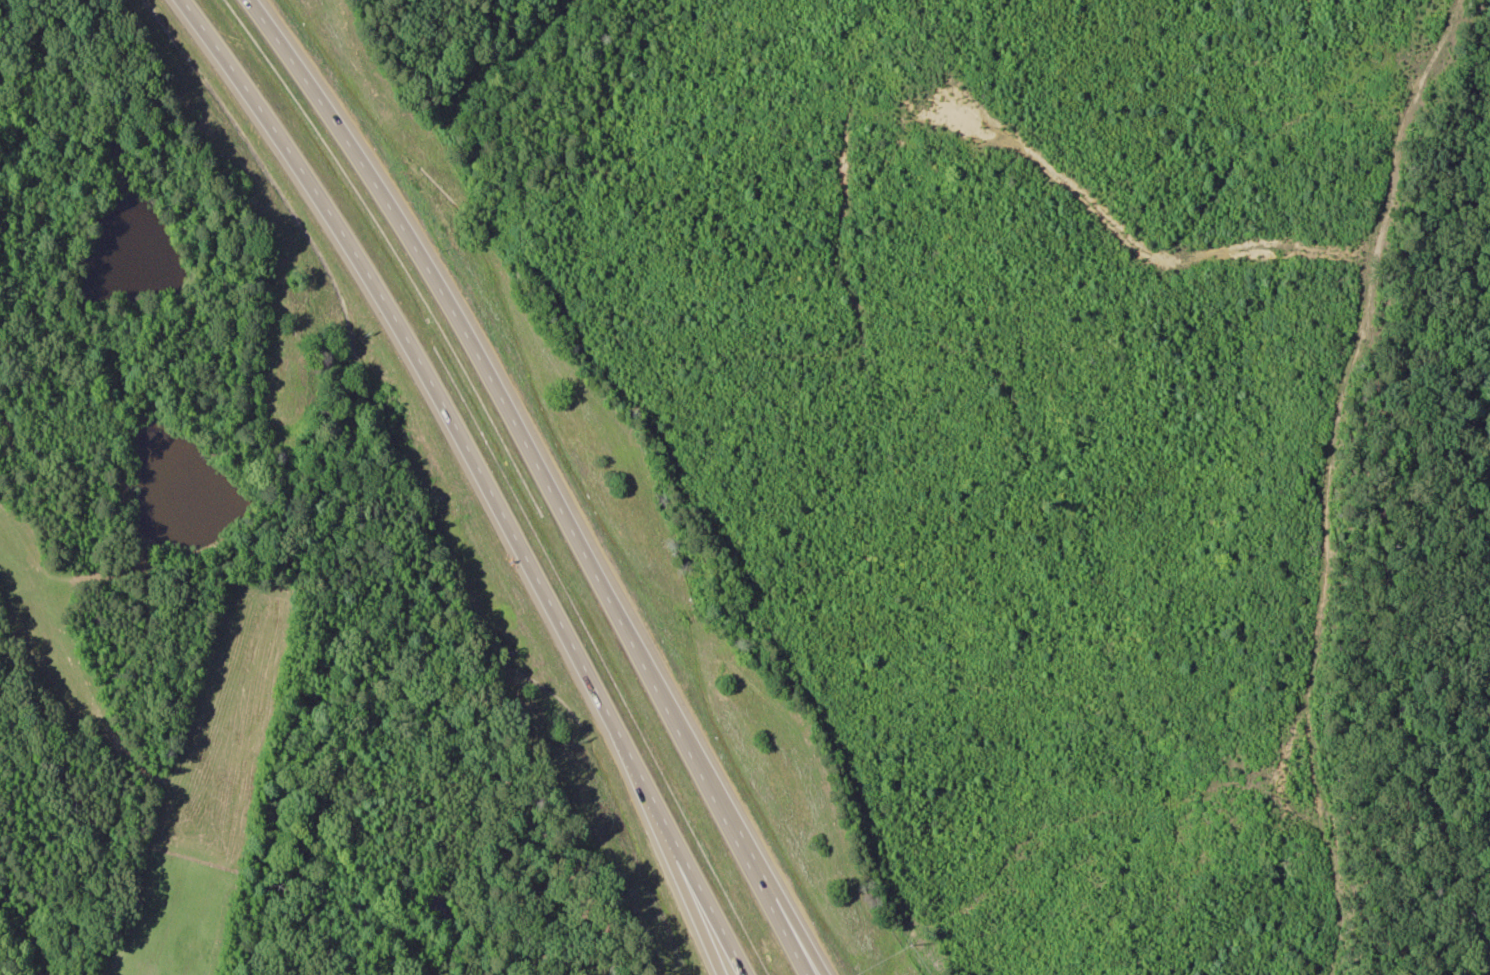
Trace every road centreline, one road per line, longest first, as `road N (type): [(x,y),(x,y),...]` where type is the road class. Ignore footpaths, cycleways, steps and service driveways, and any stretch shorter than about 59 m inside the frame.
road 1 (motorway): [(807,974),(766,903),(692,727),(499,368),(334,102),(254,0)]
road 2 (motorway): [(205,0),(360,229),(551,558),(746,974)]

